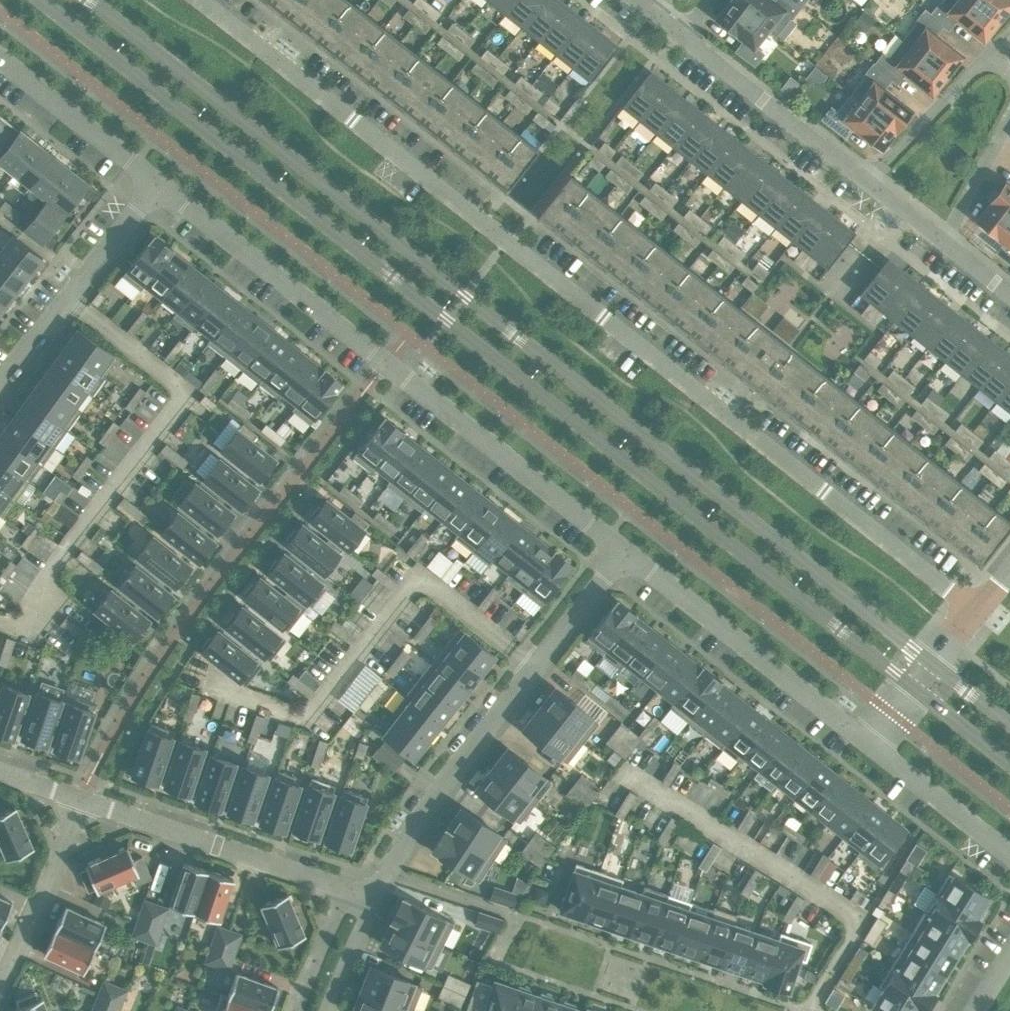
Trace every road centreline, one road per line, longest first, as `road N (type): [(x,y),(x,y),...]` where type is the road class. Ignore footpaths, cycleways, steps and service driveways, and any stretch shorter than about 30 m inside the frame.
road 1 (residential): [(37,0),(915,692)]
road 2 (residential): [(936,666),(88,0)]
road 3 (residential): [(974,610),(198,0)]
road 4 (residential): [(629,557),(159,182)]
road 5 (residential): [(375,900),(467,761),(629,557)]
road 6 (residential): [(871,747),(629,557)]
road 7 (residential): [(84,801),(337,886)]
road 8 (residential): [(159,182),(0,383)]
road 9 (residential): [(685,35),(869,182)]
road 10 (residential): [(0,989),(84,801)]
road 11 (residential): [(159,182),(0,56)]
road 12 (residential): [(993,60),(869,182)]
road 13 (residential): [(1009,850),(871,747)]
road 14 (residential): [(950,247),(1009,130)]
road 15 (residential): [(337,886),(297,1010)]
road 16 (residential): [(915,692),(1009,766)]

